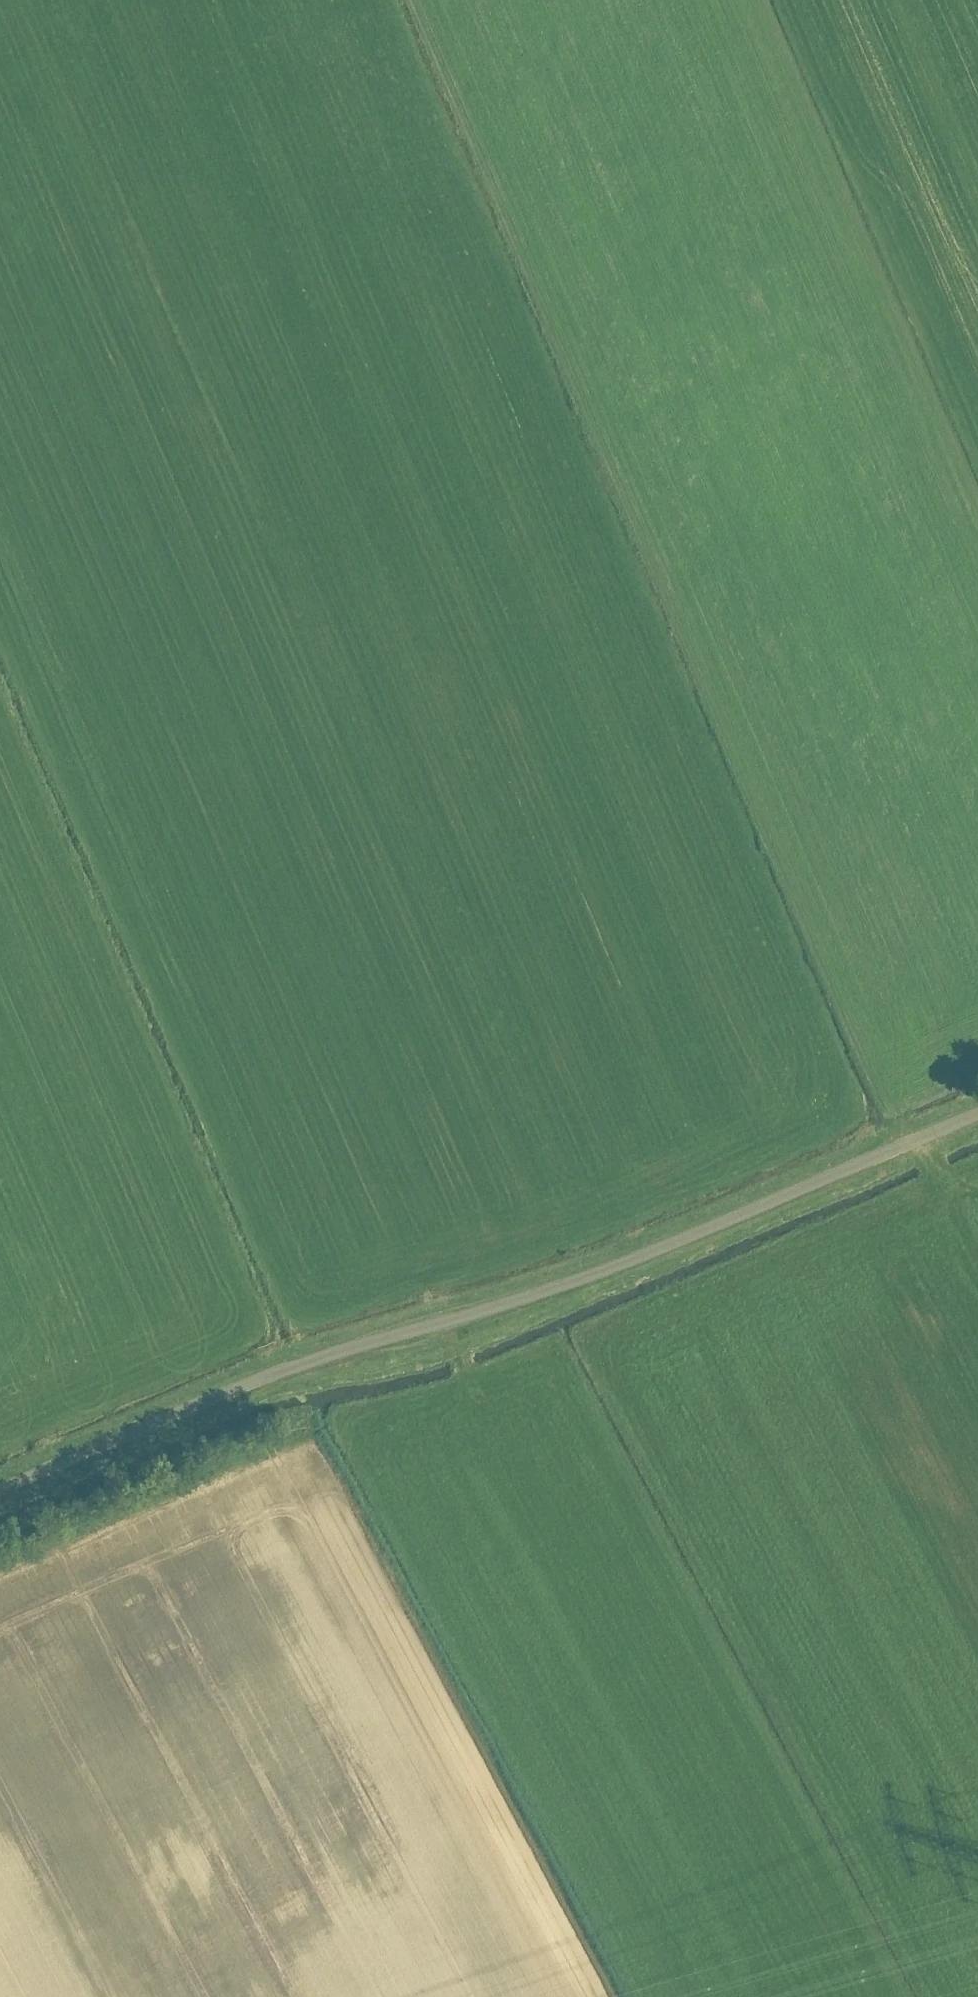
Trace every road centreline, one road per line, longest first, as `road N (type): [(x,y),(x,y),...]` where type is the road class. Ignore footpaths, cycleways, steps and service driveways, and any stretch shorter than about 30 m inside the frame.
road 1 (unclassified): [(0,1501),(977,1096)]

